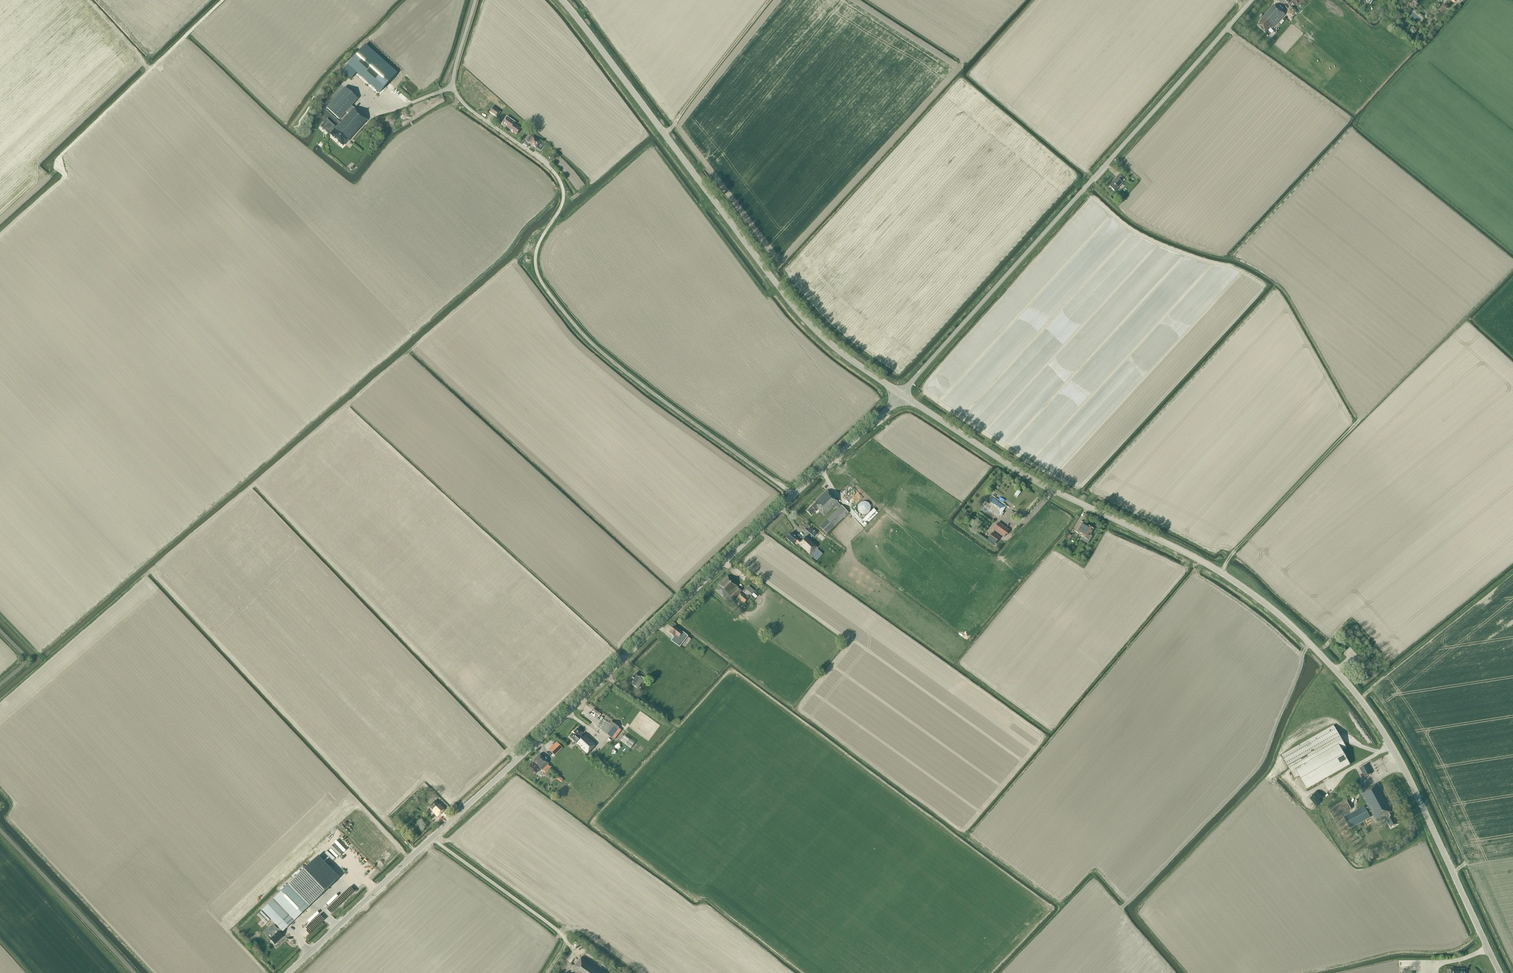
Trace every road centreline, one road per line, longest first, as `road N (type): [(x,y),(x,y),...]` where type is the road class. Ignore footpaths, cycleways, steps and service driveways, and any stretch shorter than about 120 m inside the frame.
road 1 (tertiary): [(1500,972),(1383,733),(1286,621),(1208,565),(1031,479),(901,394)]
road 2 (unclassified): [(288,972),(901,394)]
road 3 (unclassified): [(901,394),(1252,0)]
road 4 (tertiary): [(901,394),(799,313),(562,0)]
road 5 (track): [(794,495),(629,375),(567,317),(535,262),(561,208)]
road 6 (unclassified): [(561,208),(563,190),(553,171),(456,93),(455,65),(475,0)]
road 7 (track): [(58,172),(60,156),(223,0)]
road 8 (track): [(136,972),(0,830)]

